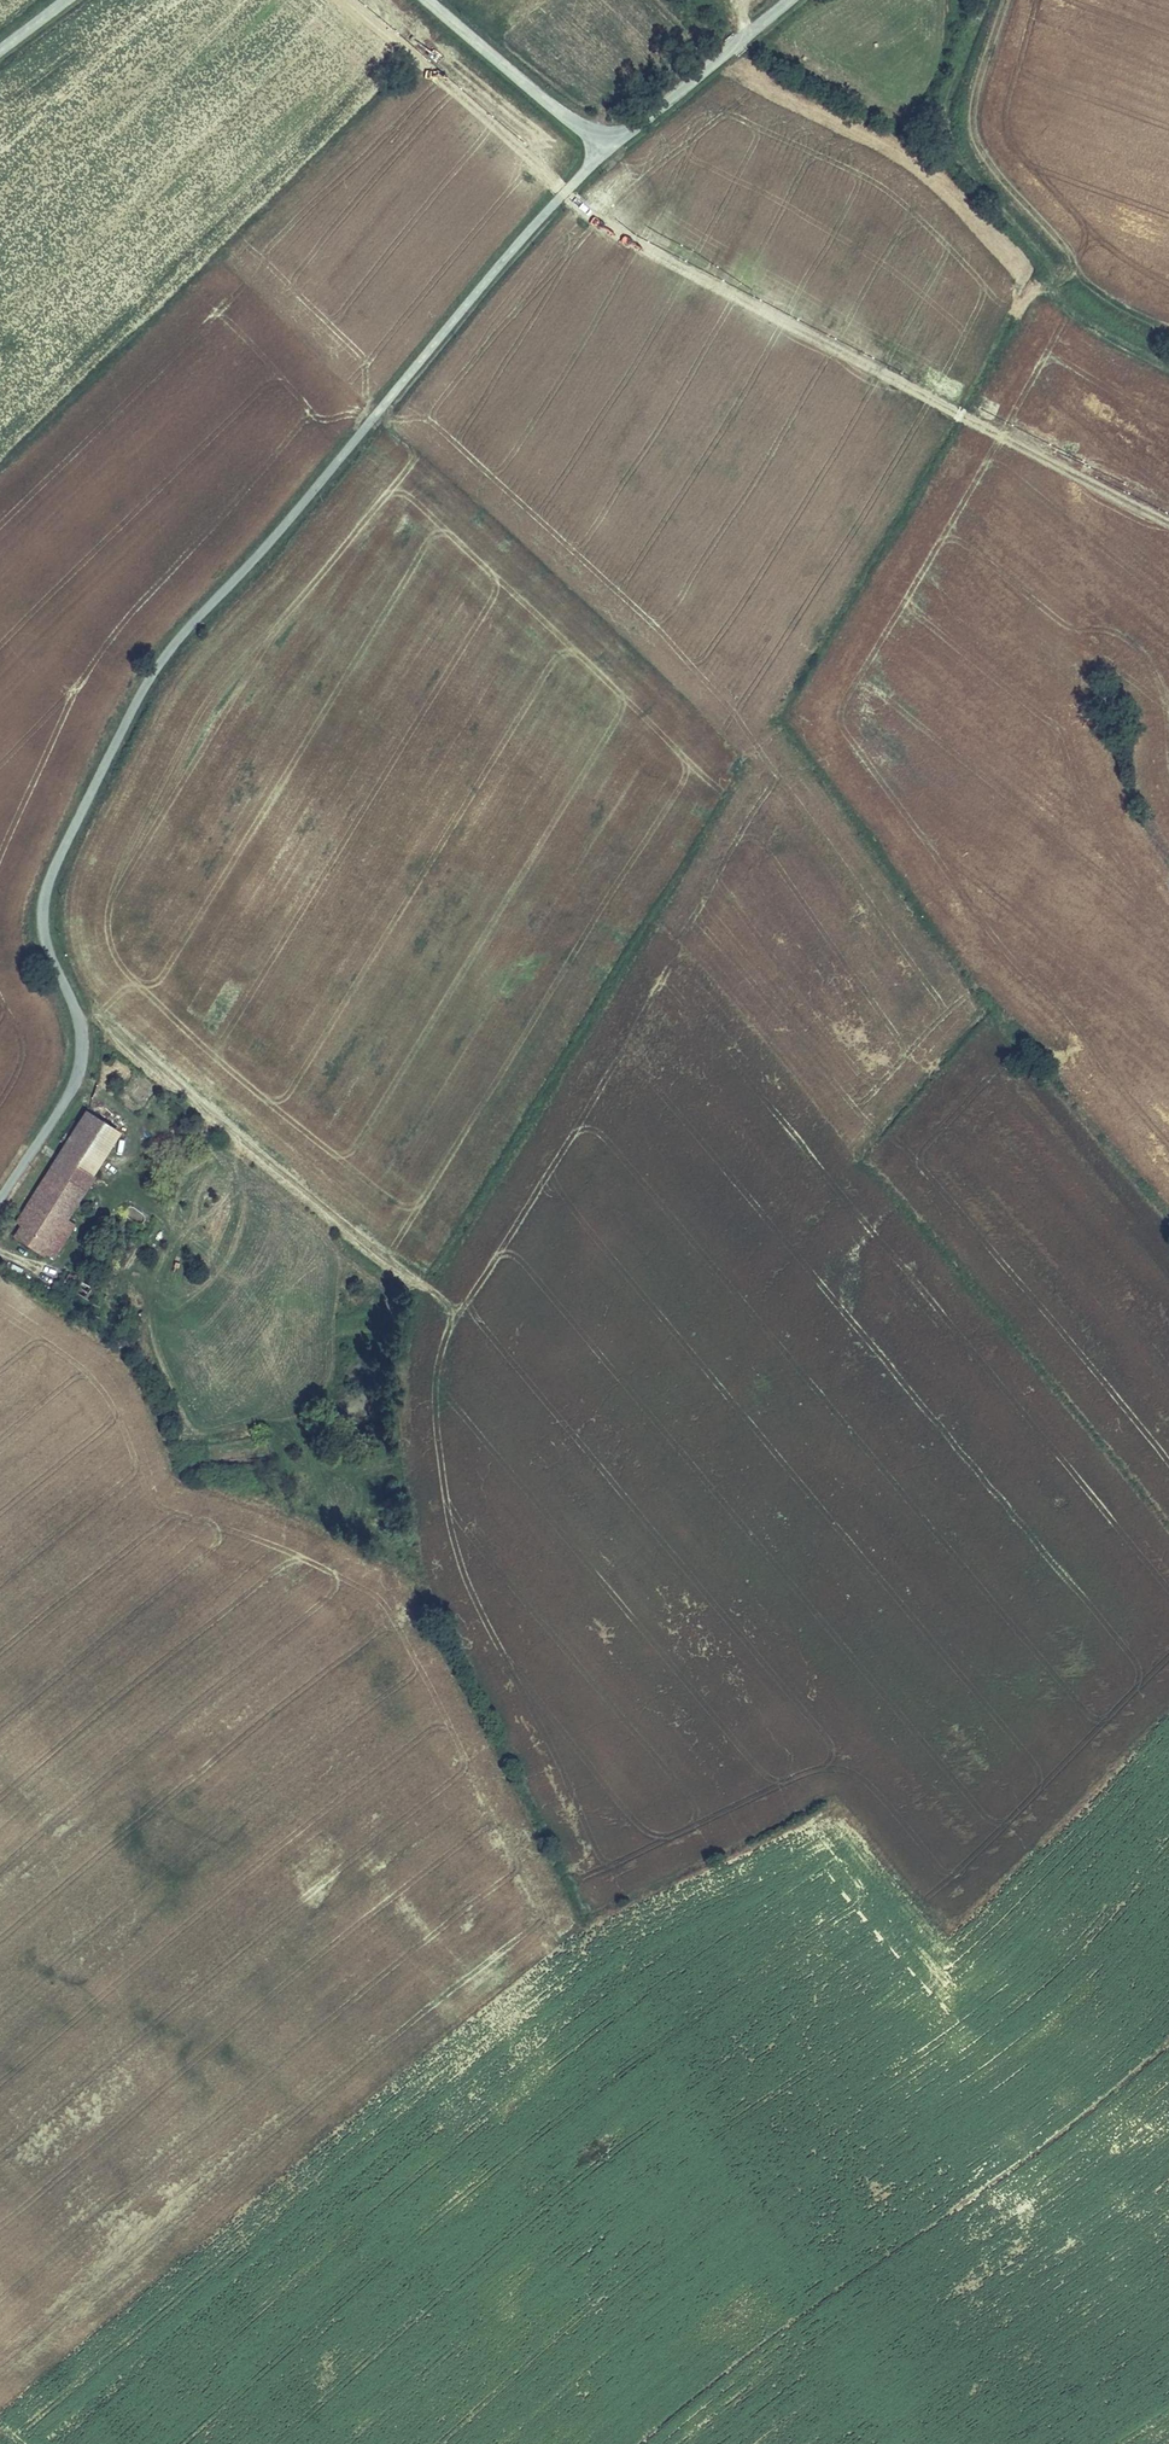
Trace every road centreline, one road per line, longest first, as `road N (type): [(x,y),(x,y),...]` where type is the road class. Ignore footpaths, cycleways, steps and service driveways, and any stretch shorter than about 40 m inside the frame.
road 1 (unclassified): [(0,1201),(56,1116),(81,1061),(78,1017),(50,951),(43,908),(64,847),(140,697),(181,637),(590,167),(604,136)]
road 2 (tertiary): [(604,136),(645,118),(791,0)]
road 3 (tertiary): [(427,0),(561,112),(604,136)]

